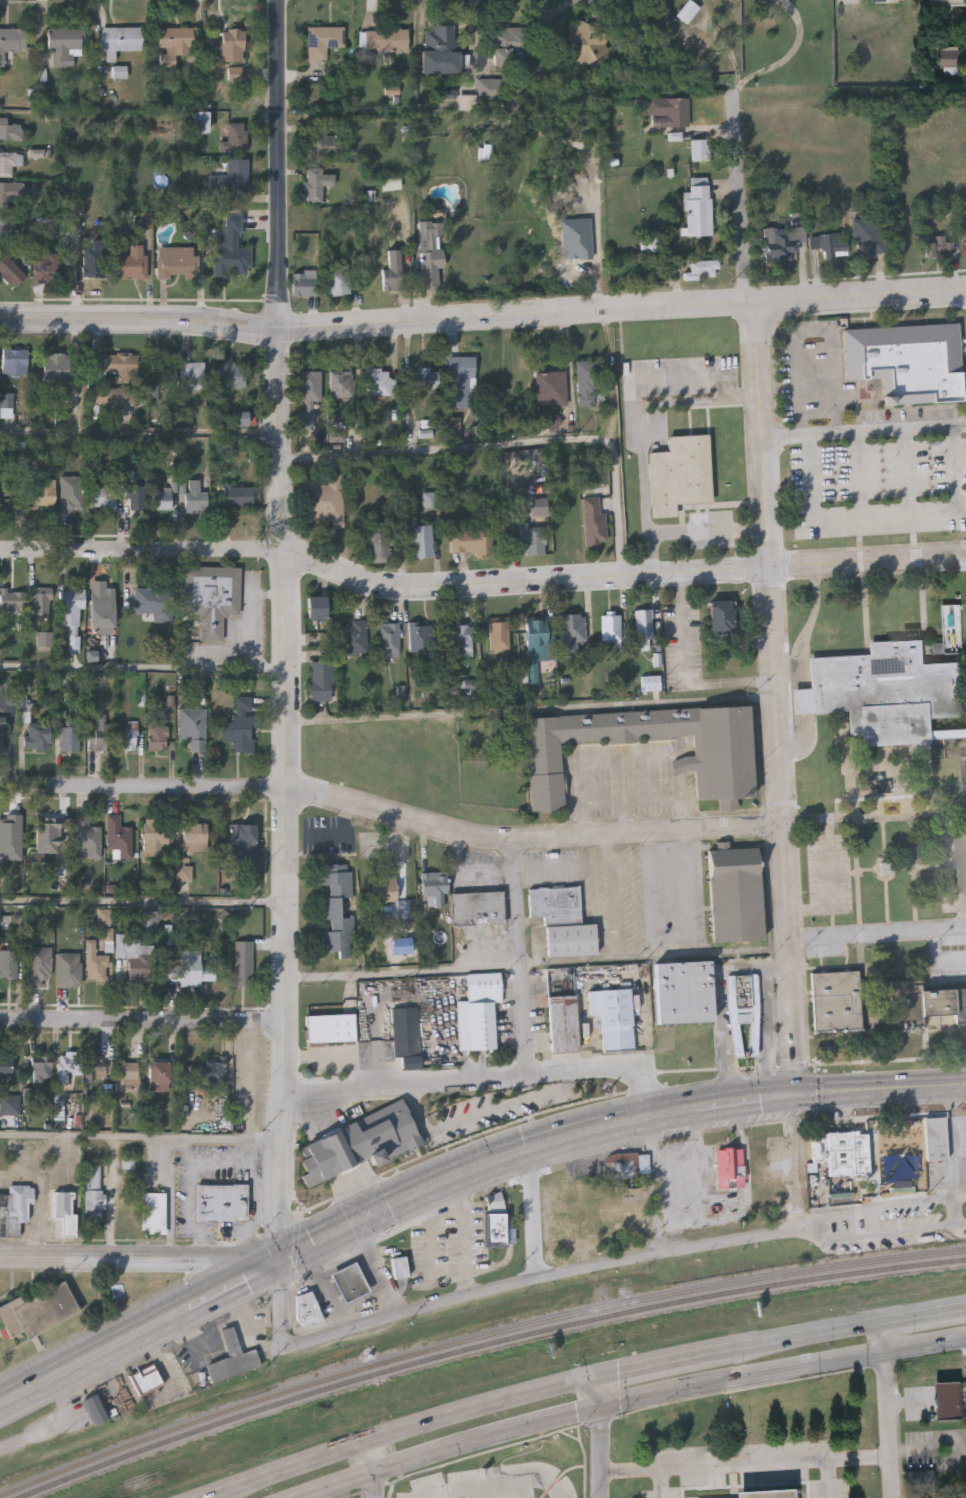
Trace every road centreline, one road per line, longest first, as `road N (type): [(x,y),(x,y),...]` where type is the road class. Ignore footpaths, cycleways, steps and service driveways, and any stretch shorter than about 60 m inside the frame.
road 1 (residential): [(965,557),(443,591),(384,586),(284,553),(0,552)]
road 2 (tertiary): [(965,289),(282,328),(0,317)]
road 3 (residential): [(795,1095),(746,302)]
road 4 (residential): [(289,789),(277,0)]
road 5 (secondary): [(965,1308),(600,1378),(378,1441),(219,1497)]
road 6 (secondary): [(299,1497),(600,1409),(965,1340)]
road 7 (residential): [(283,1261),(284,1350),(533,1281),(792,1233)]
road 8 (residential): [(779,828),(476,843),(289,789)]
road 9 (residential): [(283,1261),(289,789)]
road 10 (primary): [(707,1106),(581,1131),(469,1166),(283,1261)]
road 11 (residential): [(289,789),(0,788)]
road 12 (residential): [(287,1020),(0,1019)]
road 13 (tertiary): [(0,1261),(283,1261)]
road 14 (residential): [(286,1094),(527,1077)]
road 15 (residential): [(527,1077),(510,845)]
road 16 (primary): [(189,1307),(0,1406)]
road 17 (residential): [(746,302),(735,99)]
road 18 (residential): [(965,931),(786,940)]
road 19 (residential): [(880,1321),(889,1497)]
road 20 (primary): [(965,1085),(795,1095)]
road 21 (residential): [(527,1077),(644,1074),(654,1115)]
road 22 (residential): [(654,1115),(660,1257)]
road 23 (residential): [(792,1233),(799,1188),(795,1095)]
road 24 (residential): [(531,1146),(533,1281)]
road 25 (residential): [(600,1378),(600,1497)]

